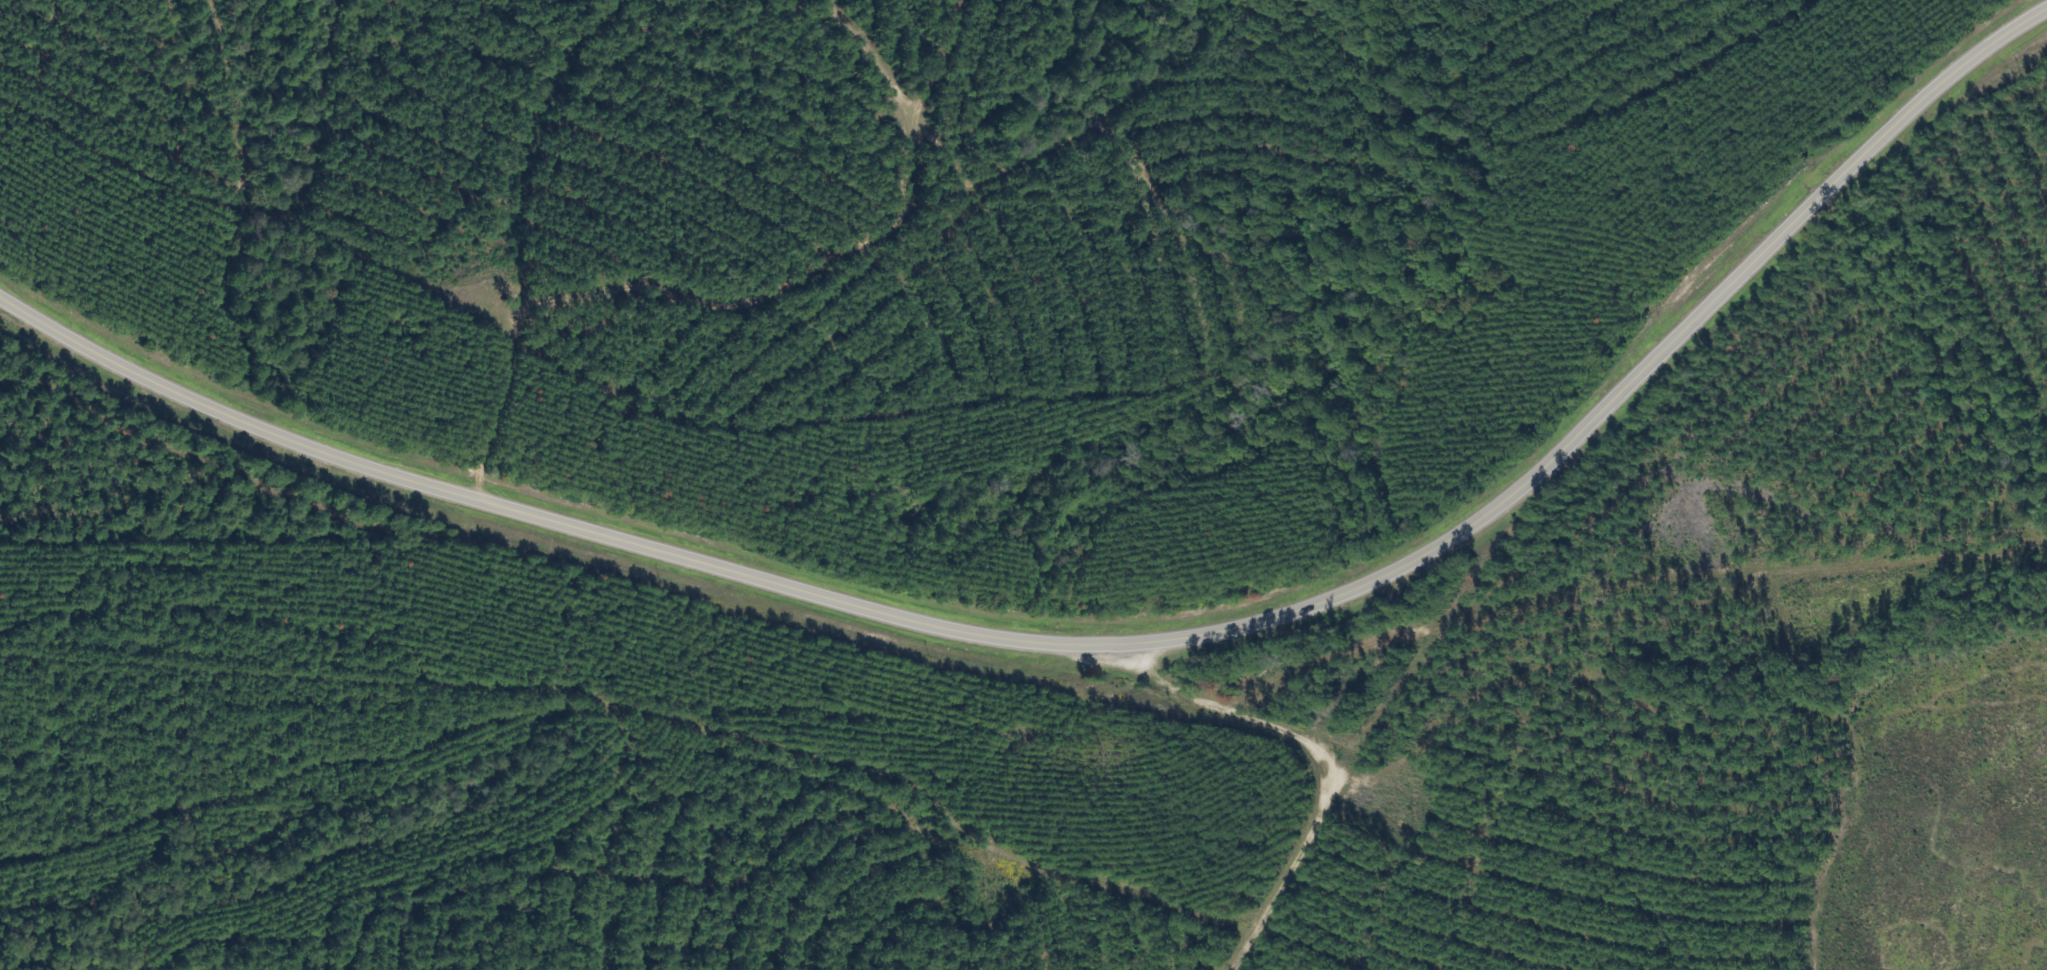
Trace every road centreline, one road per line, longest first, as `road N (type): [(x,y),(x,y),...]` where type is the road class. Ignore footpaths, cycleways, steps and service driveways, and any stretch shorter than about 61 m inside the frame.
road 1 (secondary): [(0,294),(190,399),(360,465),(854,605),(1004,639),(1168,640),(1309,606),(1421,561),(1541,468),(1955,71),(2046,10)]
road 2 (residential): [(1114,644),(1124,672),(1328,742),(1367,717),(1452,592),(1493,540),(1527,513),(1516,490)]

